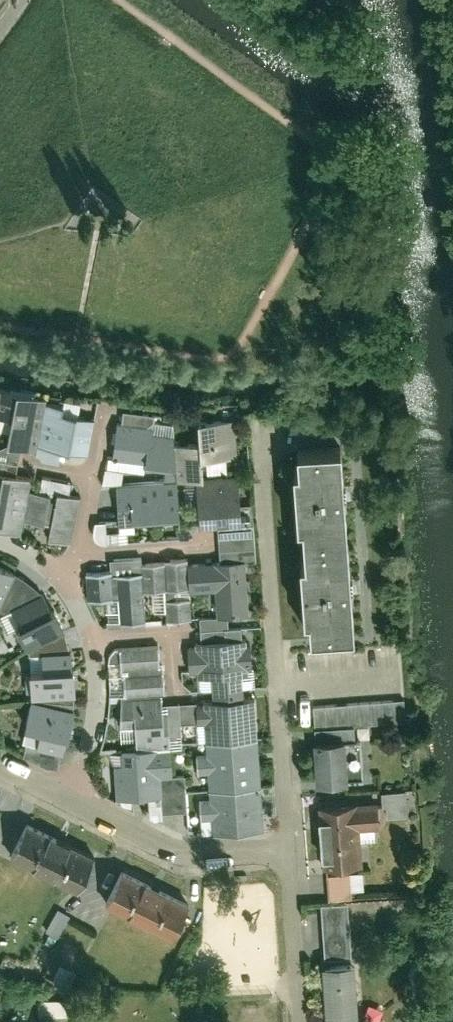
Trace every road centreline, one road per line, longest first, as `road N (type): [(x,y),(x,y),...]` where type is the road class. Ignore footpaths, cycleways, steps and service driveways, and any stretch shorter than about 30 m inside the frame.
road 1 (residential): [(264,437),(290,847)]
road 2 (residential): [(66,796),(183,849),(290,847)]
road 3 (residential): [(290,847),(304,1021)]
road 4 (residential): [(89,645),(88,742),(66,796)]
road 5 (residential): [(177,689),(172,634),(89,645)]
road 6 (residential): [(106,411),(83,544)]
road 7 (residential): [(205,542),(112,550),(83,544)]

